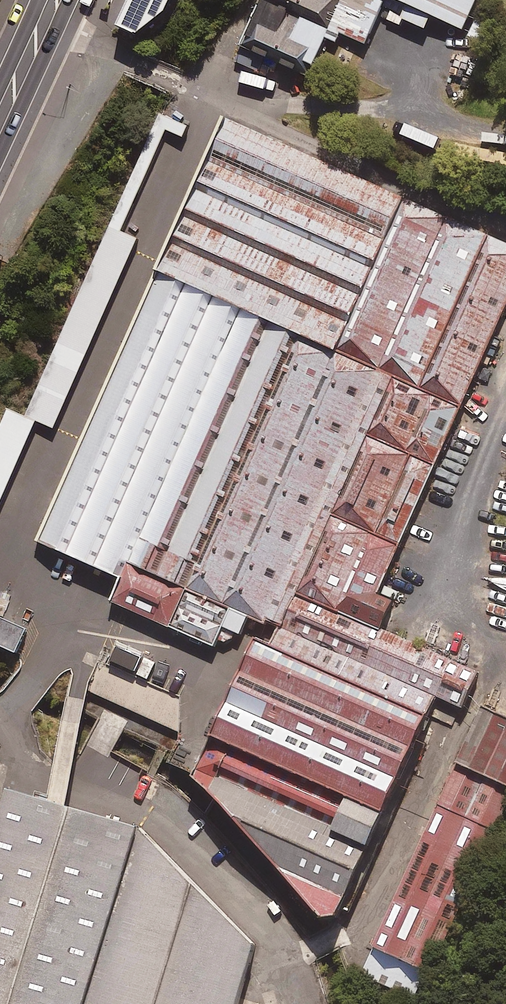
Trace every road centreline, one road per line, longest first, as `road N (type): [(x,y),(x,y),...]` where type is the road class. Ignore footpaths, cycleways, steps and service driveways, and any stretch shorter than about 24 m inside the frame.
road 1 (unclassified): [(72,619),(2,575),(208,95),(58,36)]
road 2 (secondary): [(58,36),(0,162)]
road 3 (unclassified): [(72,619),(9,714),(0,712)]

